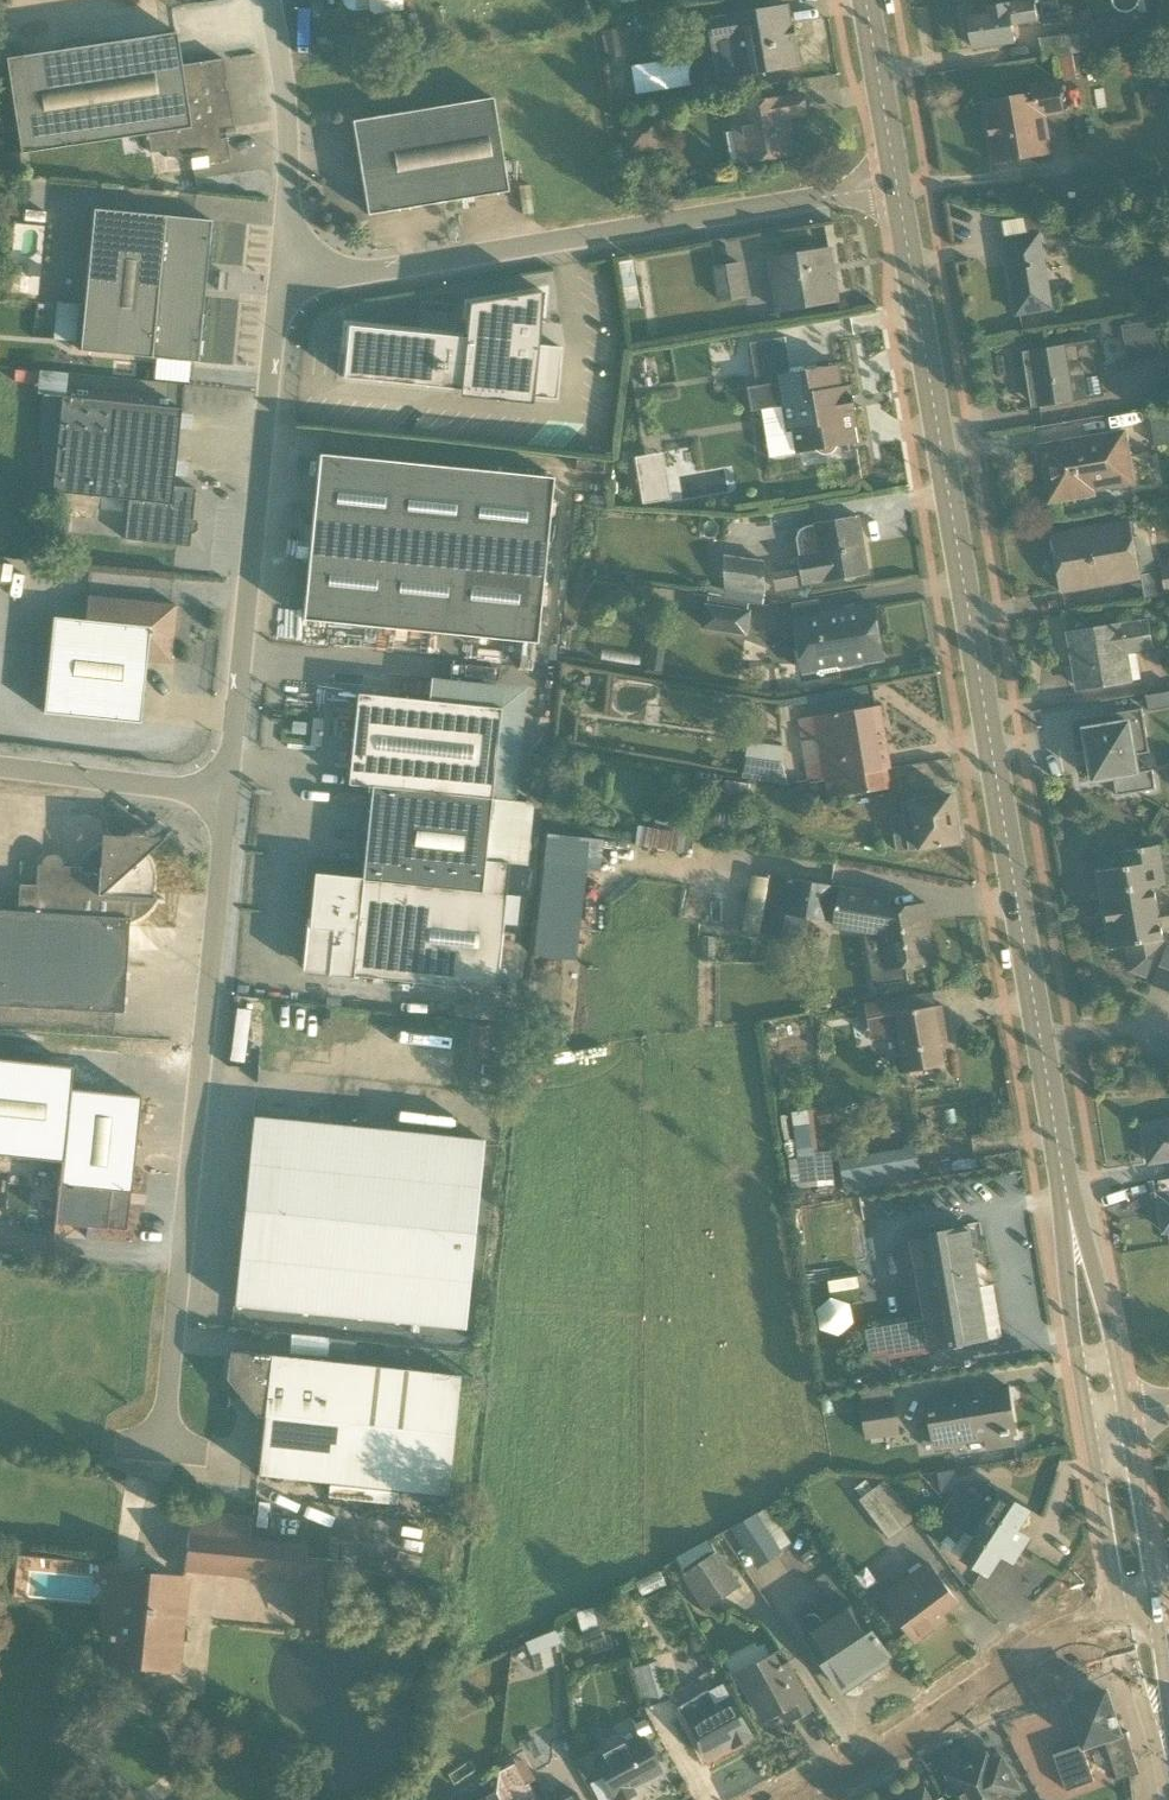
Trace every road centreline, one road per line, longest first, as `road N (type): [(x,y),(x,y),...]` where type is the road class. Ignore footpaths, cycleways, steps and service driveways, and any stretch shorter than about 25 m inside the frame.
road 1 (secondary): [(896,189),(1066,1202)]
road 2 (unclassified): [(160,1450),(226,794)]
road 3 (unclassified): [(283,267),(363,272),(896,189)]
road 4 (unclassified): [(226,794),(283,267)]
road 5 (residential): [(1120,1615),(1060,1633),(797,1799)]
road 6 (unclassified): [(283,267),(287,122),(267,0)]
road 7 (unclassified): [(0,770),(226,794)]
road 8 (secondary): [(1127,1416),(1098,1283),(1066,1202)]
road 9 (secondary): [(1066,1202),(1067,1288),(1085,1422)]
road 10 (secondary): [(1085,1422),(1120,1615)]
road 11 (secondary): [(864,0),(896,189)]
road 12 (secondary): [(1154,1600),(1127,1416)]
road 13 (secondary): [(1120,1615),(1168,1772)]
road 14 (secondary): [(1168,1725),(1154,1600)]

